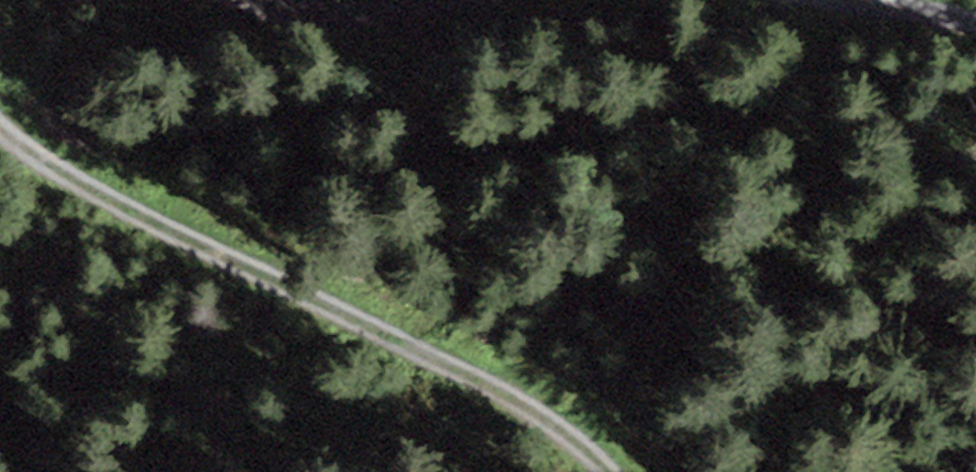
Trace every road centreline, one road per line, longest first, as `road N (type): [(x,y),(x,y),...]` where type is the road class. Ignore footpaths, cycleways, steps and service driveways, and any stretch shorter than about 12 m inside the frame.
road 1 (track): [(0,153),(175,247),(495,394),(602,471)]
road 2 (track): [(975,30),(801,0)]

